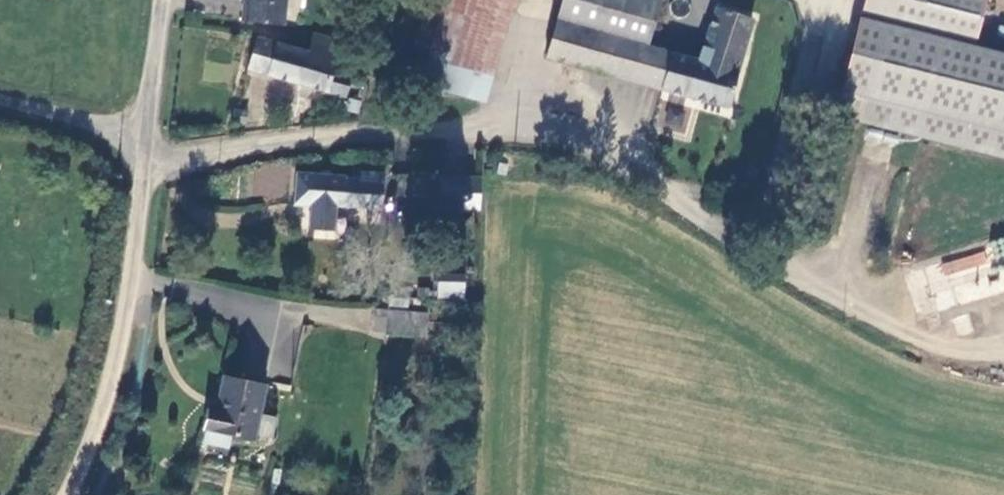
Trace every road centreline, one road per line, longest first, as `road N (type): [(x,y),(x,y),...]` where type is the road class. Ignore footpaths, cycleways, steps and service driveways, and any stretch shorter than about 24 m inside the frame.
road 1 (unclassified): [(733,247),(647,160),(520,127),(189,156),(146,148)]
road 2 (unclassified): [(72,494),(112,375),(146,148)]
road 3 (unclassified): [(146,148),(0,103)]
road 4 (unclassified): [(146,148),(162,0)]

